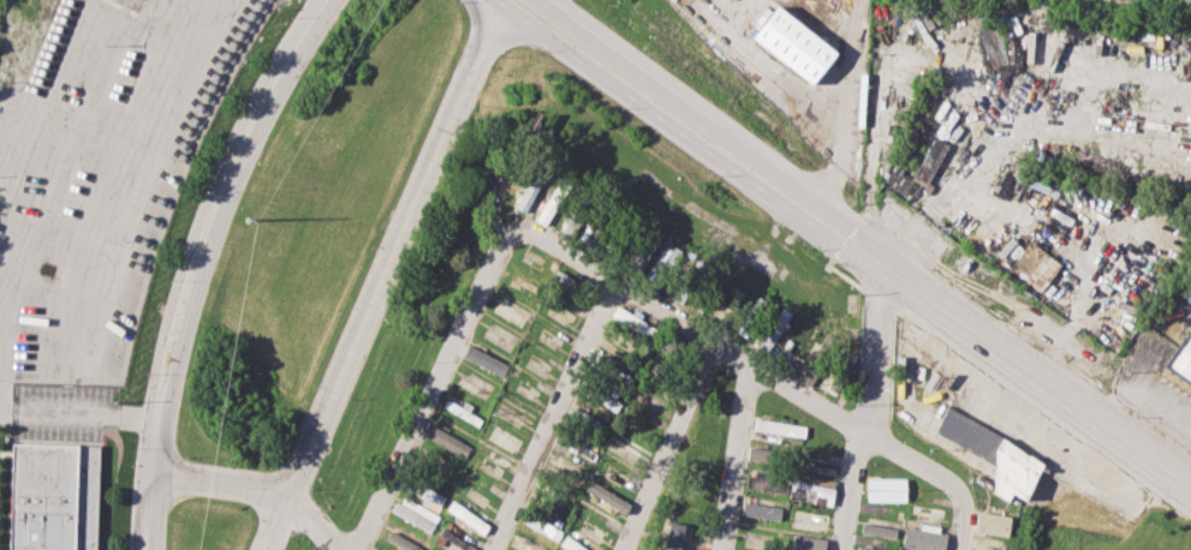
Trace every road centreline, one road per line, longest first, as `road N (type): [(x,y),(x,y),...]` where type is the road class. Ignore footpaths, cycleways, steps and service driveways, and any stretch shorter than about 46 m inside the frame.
road 1 (secondary): [(323,0),(244,142),(186,288),(157,416),(148,549)]
road 2 (primary): [(752,172),(1190,485)]
road 3 (secondary): [(505,10),(288,497)]
road 4 (residential): [(508,222),(960,486)]
road 5 (residential): [(508,222),(353,549)]
road 6 (primary): [(491,0),(692,141),(752,172)]
road 7 (residential): [(612,283),(484,549)]
road 8 (residential): [(885,264),(847,549)]
road 9 (primary): [(752,172),(719,136),(534,0)]
road 10 (residential): [(716,342),(621,549)]
road 11 (residential): [(751,366),(720,549)]
road 12 (secondary): [(151,474),(288,497)]

